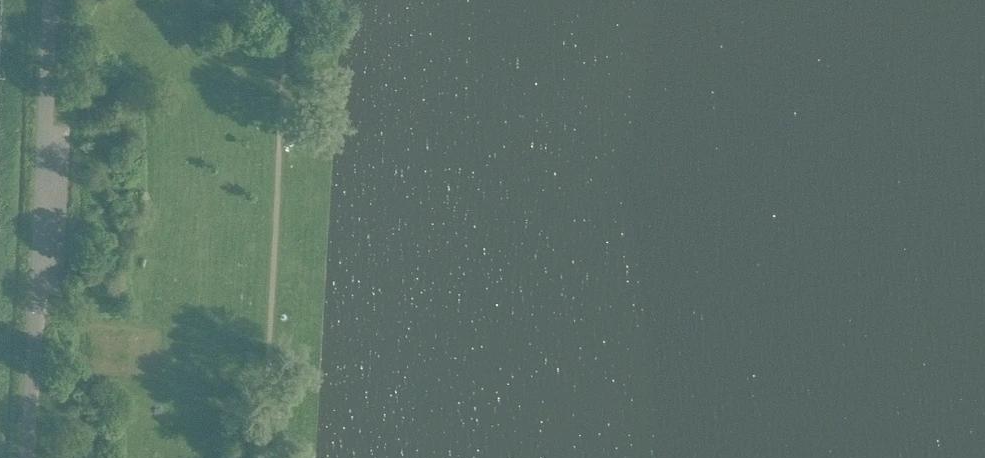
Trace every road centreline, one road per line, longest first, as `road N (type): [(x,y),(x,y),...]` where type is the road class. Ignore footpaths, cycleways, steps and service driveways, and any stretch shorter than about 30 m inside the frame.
road 1 (unclassified): [(26,457),(49,0)]

